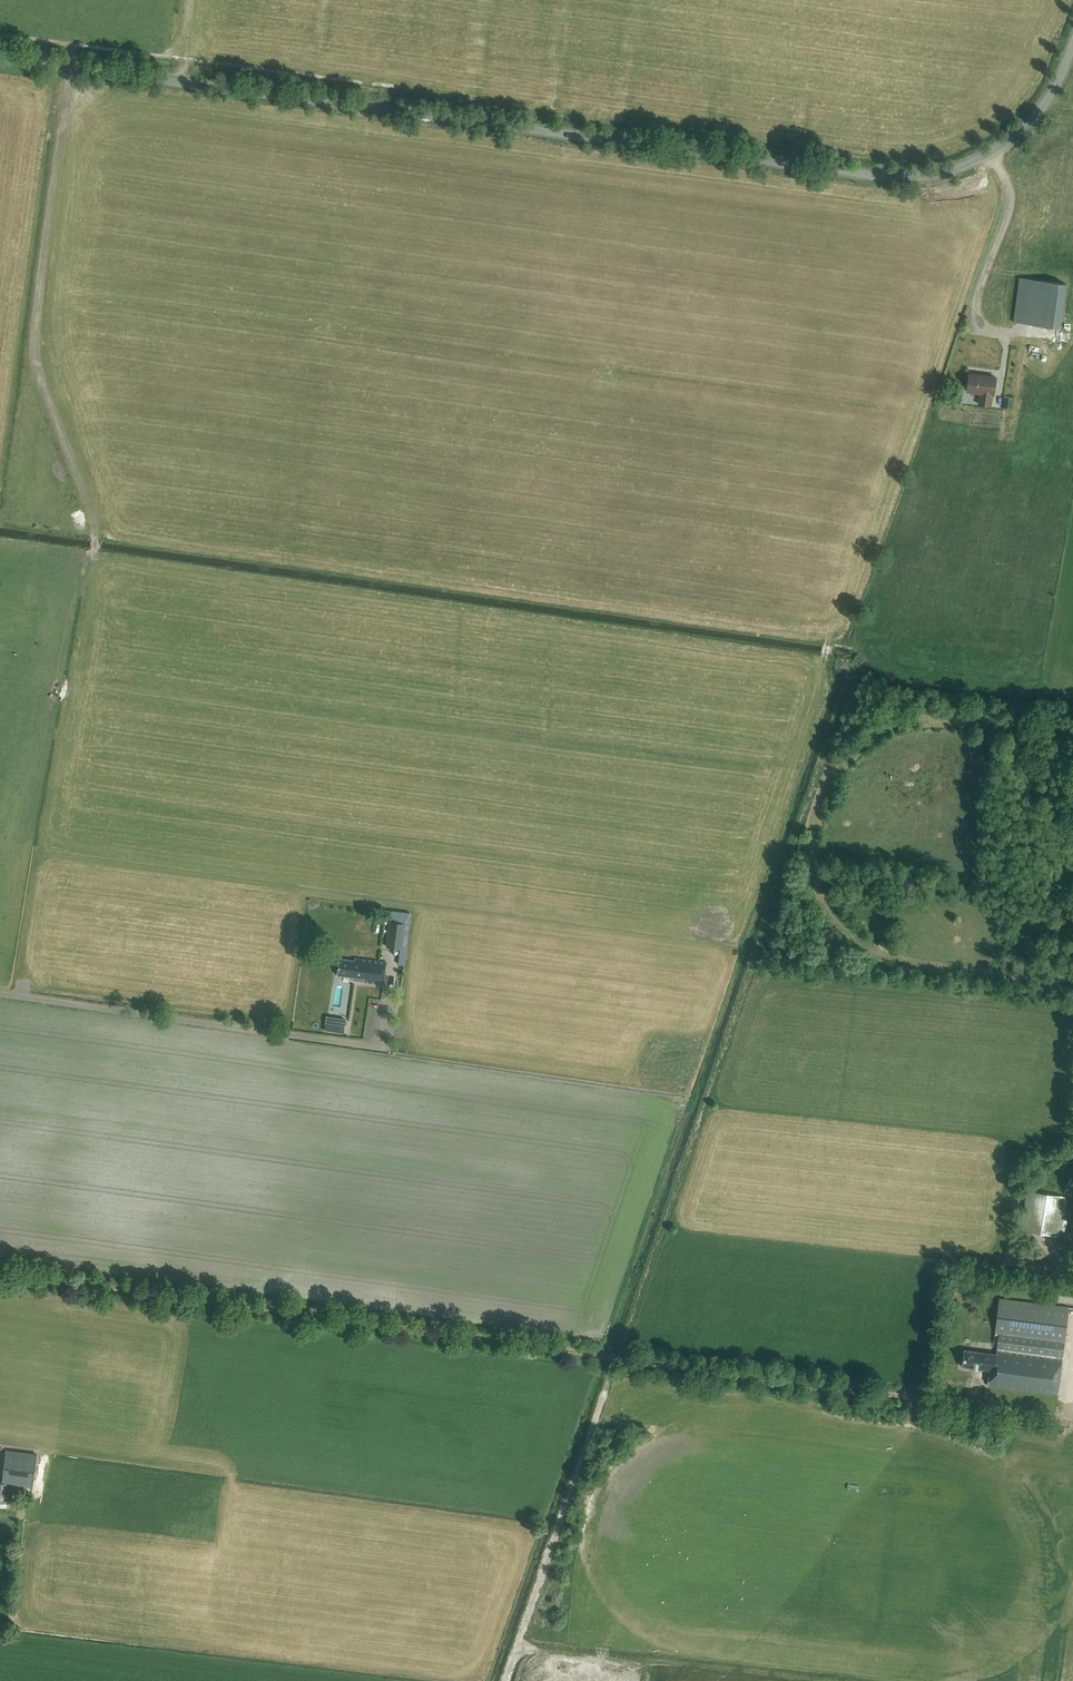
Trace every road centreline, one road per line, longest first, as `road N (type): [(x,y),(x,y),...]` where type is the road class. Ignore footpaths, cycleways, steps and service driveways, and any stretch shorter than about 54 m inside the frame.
road 1 (unclassified): [(0,63),(772,165),(914,176),(963,165),(1016,134),(1050,93),(1072,44)]
road 2 (track): [(606,1358),(0,1273)]
road 3 (track): [(606,1358),(1072,1415)]
road 4 (track): [(504,1680),(618,1360)]

